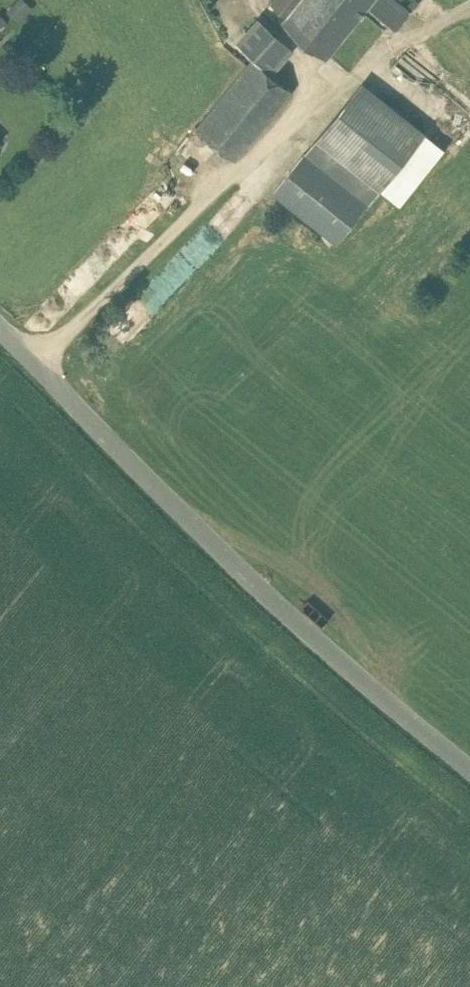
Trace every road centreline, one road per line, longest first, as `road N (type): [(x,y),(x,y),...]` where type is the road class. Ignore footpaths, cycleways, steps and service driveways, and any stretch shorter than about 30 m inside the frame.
road 1 (unclassified): [(469,764),(348,667),(0,333)]

